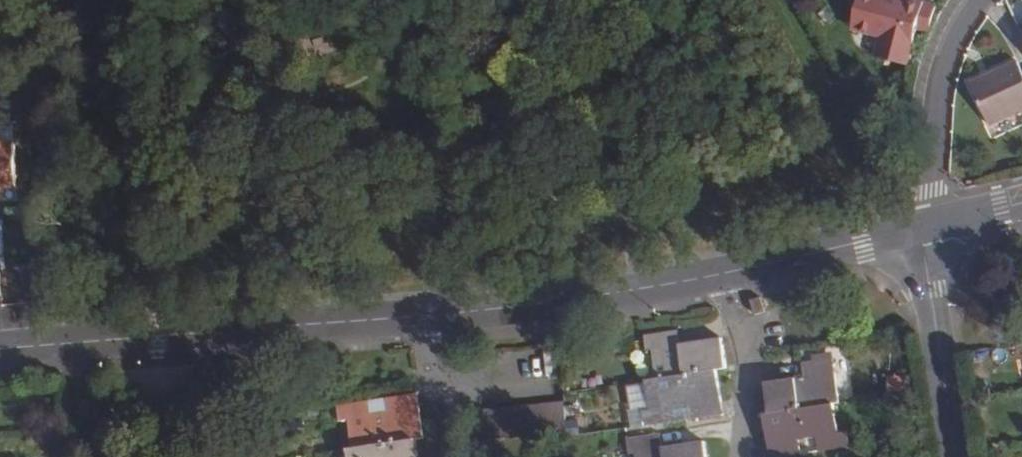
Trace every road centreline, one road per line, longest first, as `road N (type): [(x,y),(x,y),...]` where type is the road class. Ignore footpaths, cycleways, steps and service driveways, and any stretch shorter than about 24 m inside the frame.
road 1 (residential): [(423,316),(0,348)]
road 2 (residential): [(725,273),(423,316)]
road 3 (residential): [(979,0),(946,58),(927,226)]
road 4 (residential): [(927,226),(955,456)]
road 5 (residential): [(927,226),(725,273)]
road 6 (residential): [(737,456),(743,355),(725,273)]
road 7 (residential): [(457,456),(451,416),(430,377),(423,316)]

